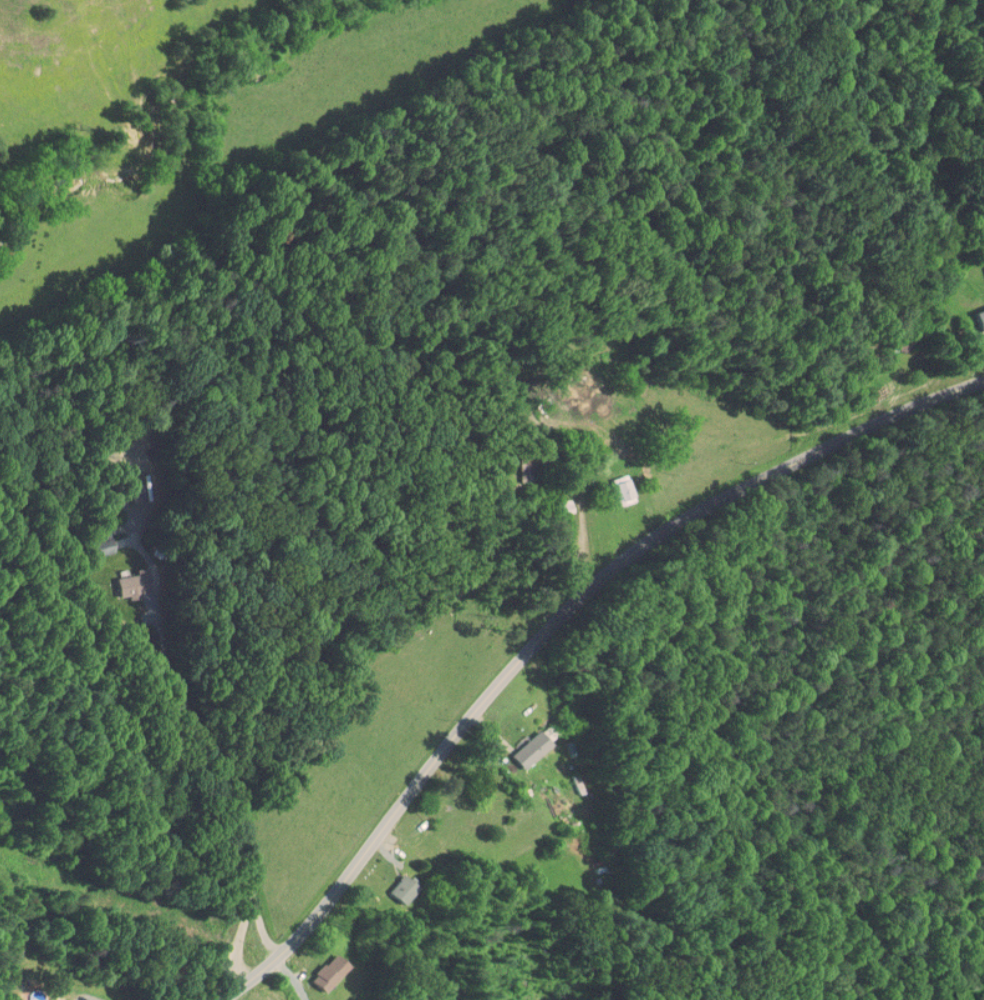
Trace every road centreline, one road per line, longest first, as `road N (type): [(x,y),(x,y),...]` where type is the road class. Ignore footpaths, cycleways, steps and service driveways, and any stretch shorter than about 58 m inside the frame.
road 1 (tertiary): [(221,999),(281,954),(470,715),(587,589),(661,531),(748,479),(983,382)]
road 2 (residential): [(247,978),(137,630),(72,602),(50,494),(0,419)]

